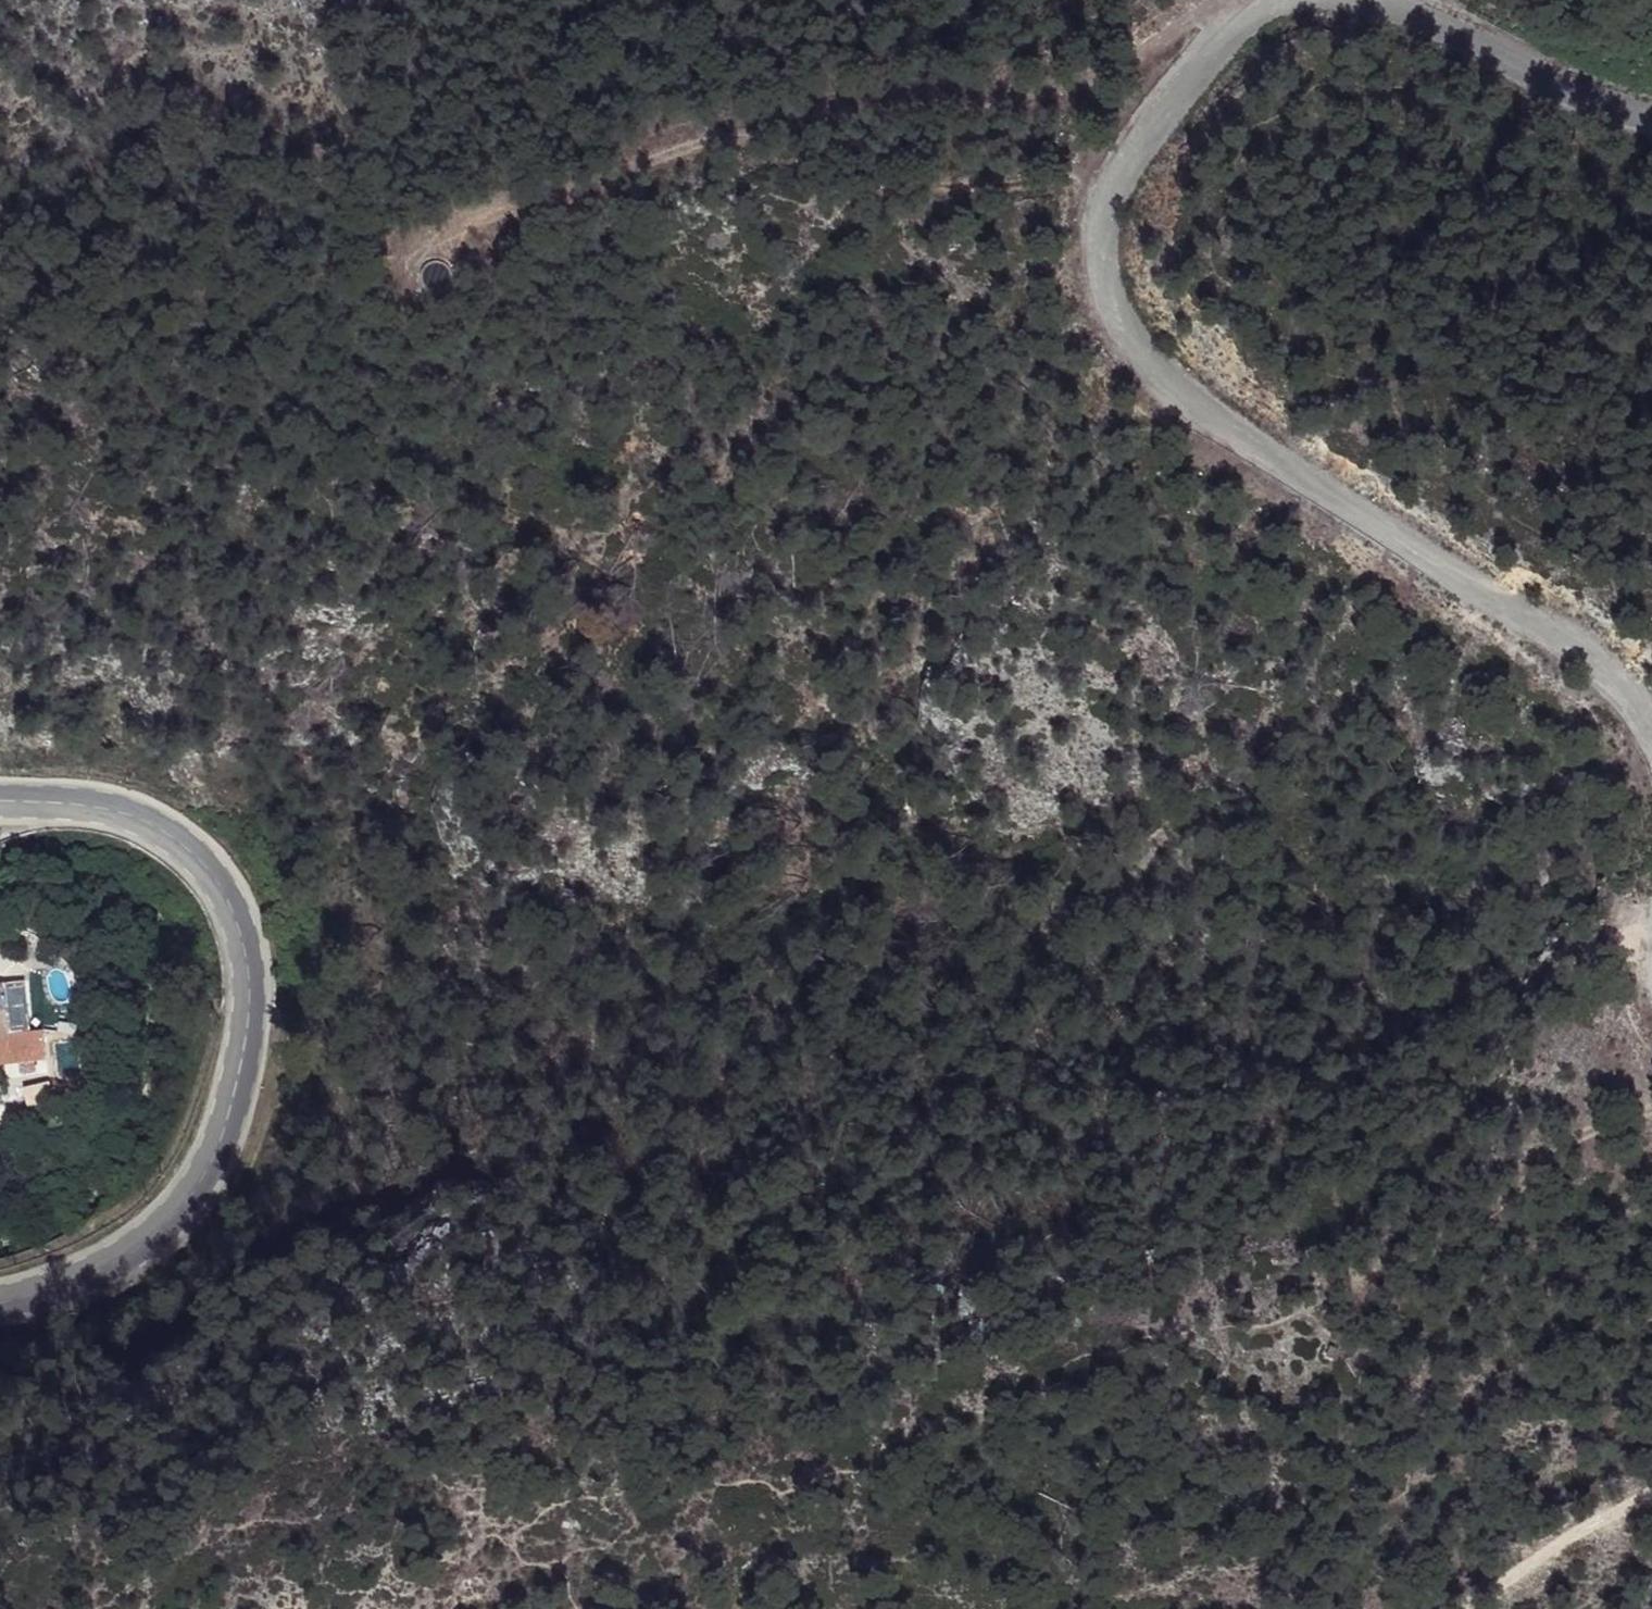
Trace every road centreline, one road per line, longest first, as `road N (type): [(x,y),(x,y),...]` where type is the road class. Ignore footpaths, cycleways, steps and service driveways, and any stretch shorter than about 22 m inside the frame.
road 1 (secondary): [(0,799),(118,811),(172,842),(215,880),(240,941),(249,1003),(238,1072),(213,1150),(179,1208),(126,1255),(0,1305)]
road 2 (track): [(1461,1608),(1651,1490)]

